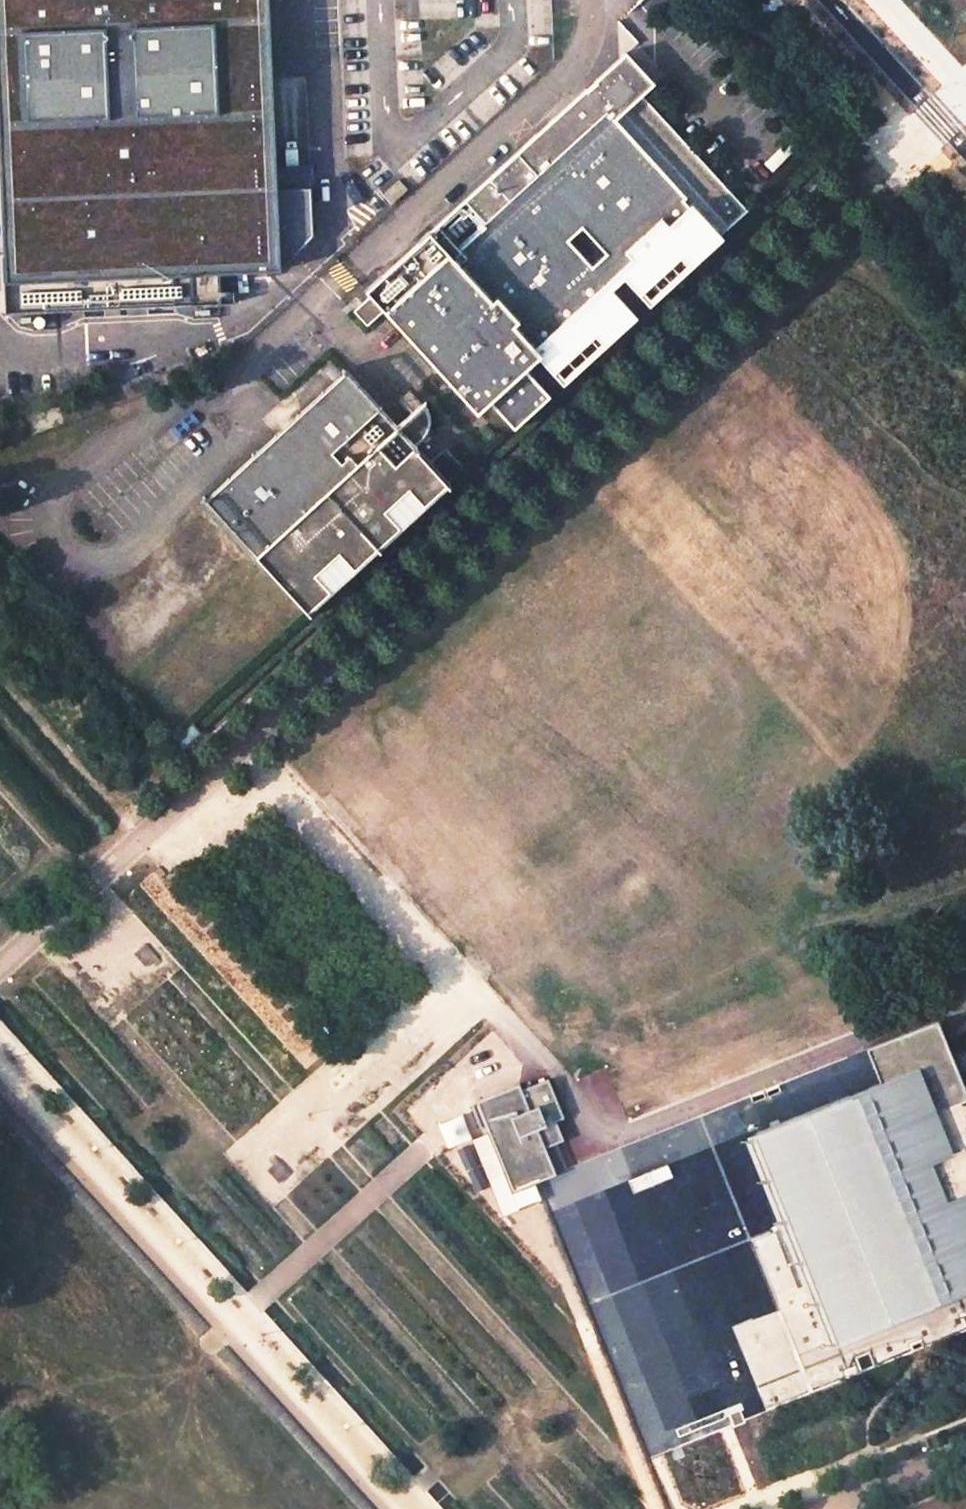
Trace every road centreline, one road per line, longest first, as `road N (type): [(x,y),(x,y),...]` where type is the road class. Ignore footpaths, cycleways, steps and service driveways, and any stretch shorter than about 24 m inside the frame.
road 1 (unclassified): [(965,141),(836,0)]

